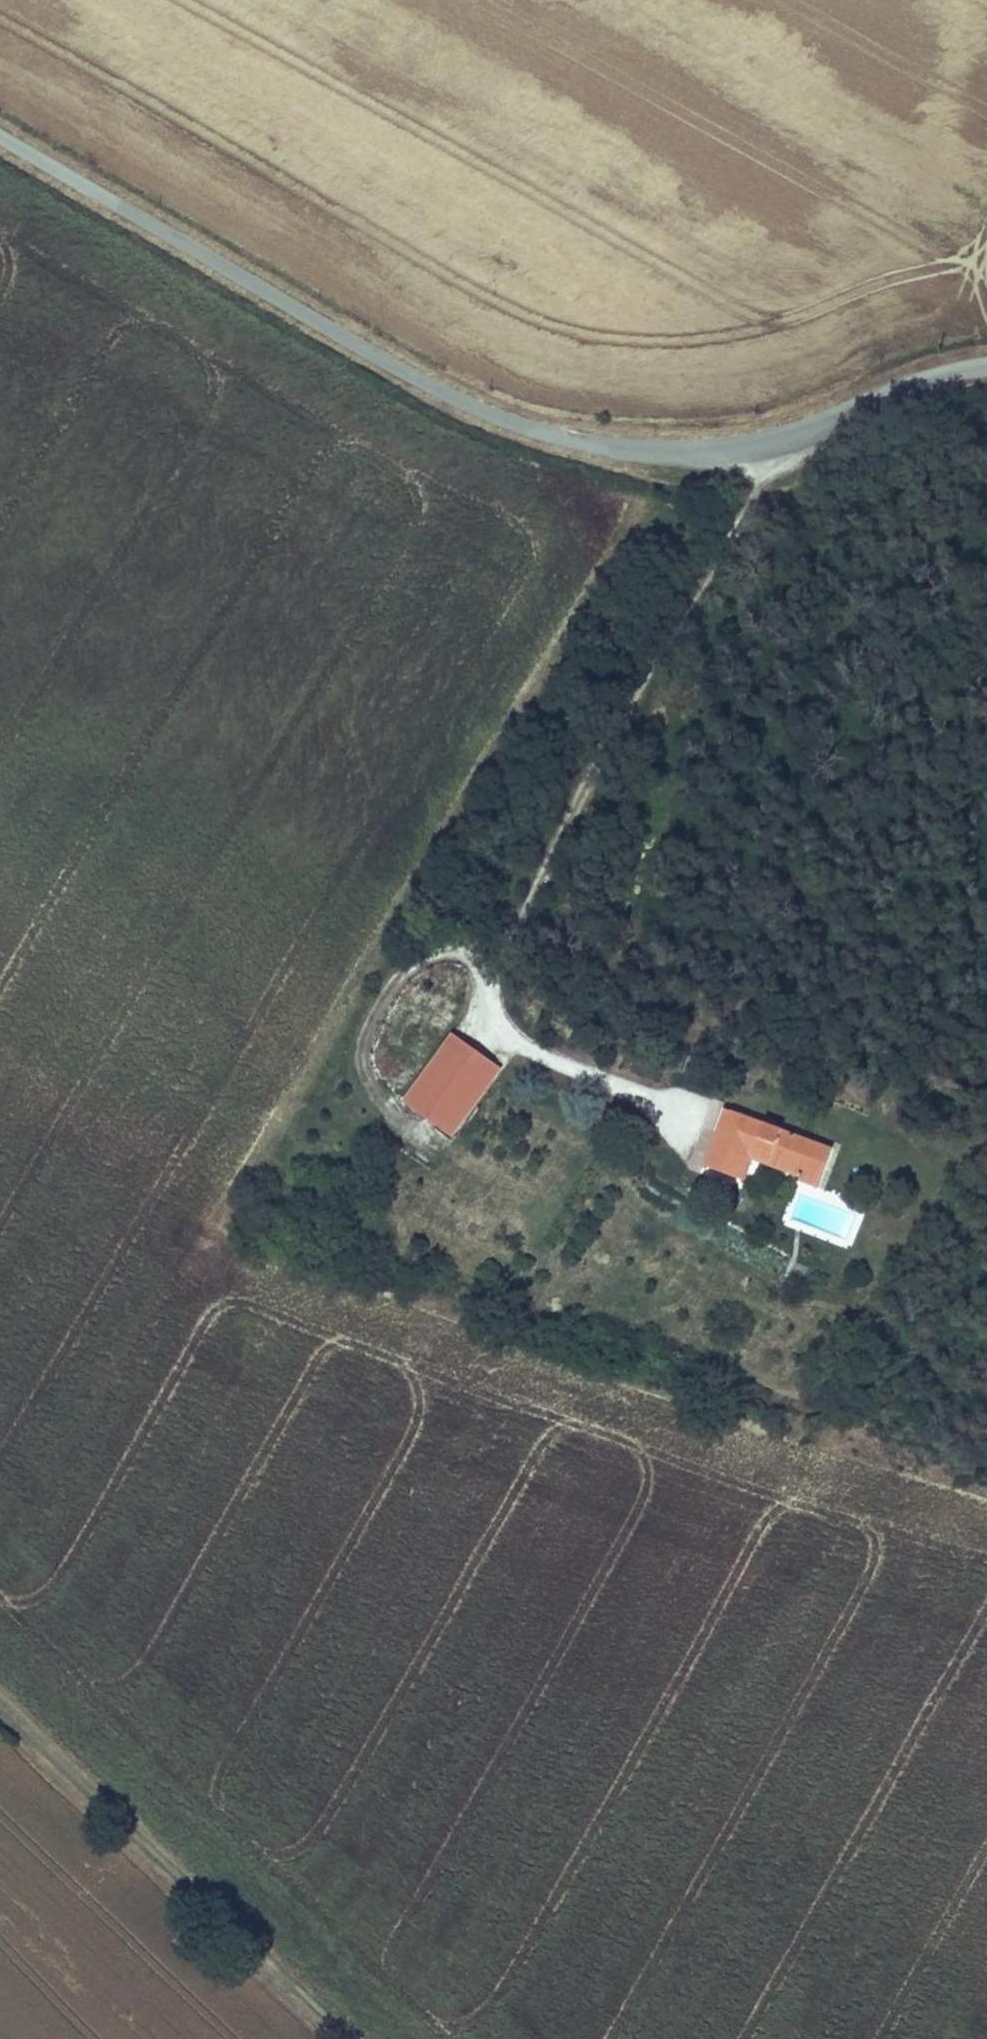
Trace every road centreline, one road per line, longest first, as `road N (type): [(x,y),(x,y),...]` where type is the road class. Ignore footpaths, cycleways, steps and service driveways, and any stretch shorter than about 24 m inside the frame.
road 1 (unclassified): [(0,135),(427,384),(481,412),(589,445),(742,449),(986,366)]
road 2 (track): [(0,1714),(347,2038)]

